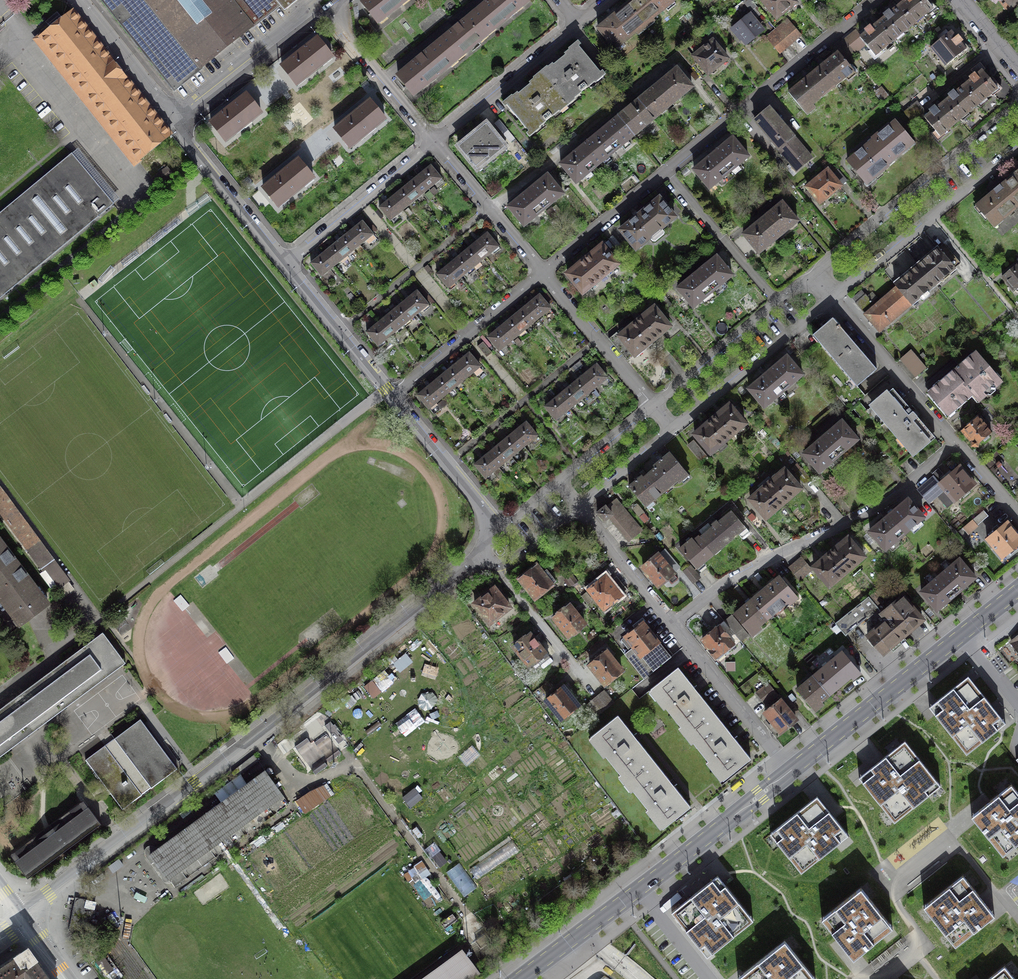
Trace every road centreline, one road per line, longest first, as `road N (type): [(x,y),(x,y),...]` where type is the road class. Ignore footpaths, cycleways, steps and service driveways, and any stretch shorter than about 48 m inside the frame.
road 1 (residential): [(479,557),(24,919)]
road 2 (residential): [(544,273),(876,0)]
road 3 (tertiary): [(792,768),(520,978)]
road 4 (residential): [(957,442),(882,503),(742,572),(673,622)]
road 5 (residential): [(1017,100),(811,273)]
road 6 (residential): [(832,298),(1017,144)]
road 7 (tertiary): [(962,633),(792,768)]
road 8 (residential): [(672,428),(832,298)]
road 9 (residential): [(811,273),(653,404)]
road 10 (residential): [(392,396),(544,273)]
road 11 (residential): [(434,142),(286,264)]
road 12 (residential): [(957,442),(832,298)]
road 13 (residential): [(179,129),(329,12)]
road 14 (residential): [(792,768),(673,622)]
road 15 (residential): [(579,24),(434,142)]
road 16 (residential): [(179,129),(286,264)]
road 17 (residential): [(434,142),(544,273)]
road 18 (residential): [(544,273),(653,404)]
road 19 (residential): [(286,264),(392,396)]
road 20 (residential): [(392,396),(480,504),(489,531)]
road 21 (residential): [(329,12),(434,142)]
road 22 (residential): [(79,0),(179,129)]
road 23 (residential): [(673,622),(579,506)]
road 24 (residential): [(653,404),(559,482)]
road 25 (residential): [(579,506),(672,428)]
road 26 (residential): [(479,557),(506,562),(579,506)]

